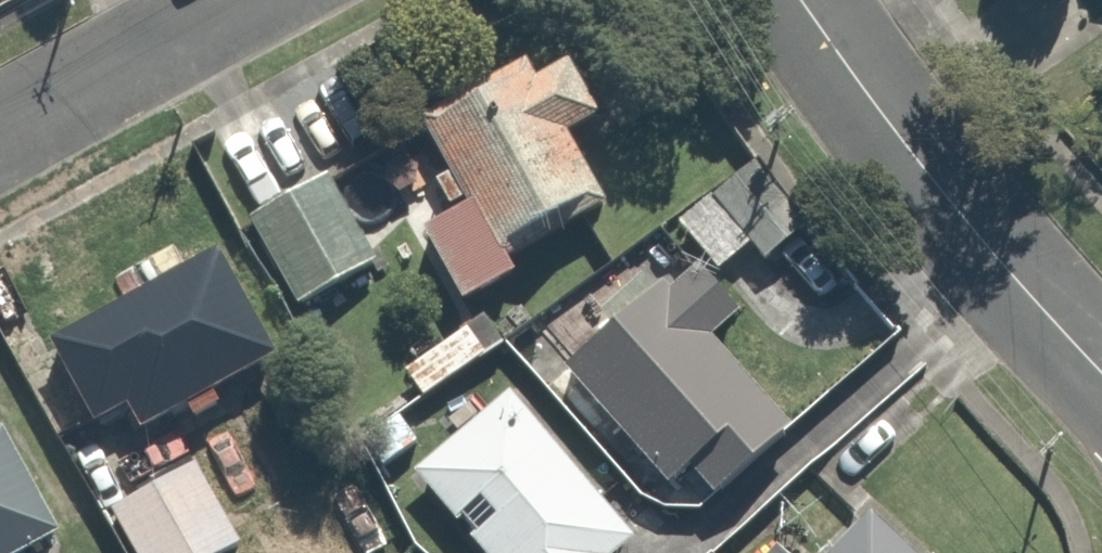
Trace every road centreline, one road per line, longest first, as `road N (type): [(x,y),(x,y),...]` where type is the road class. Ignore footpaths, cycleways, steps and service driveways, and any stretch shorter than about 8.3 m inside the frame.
road 1 (residential): [(1101,373),(912,156),(802,0)]
road 2 (residential): [(238,0),(0,131)]

